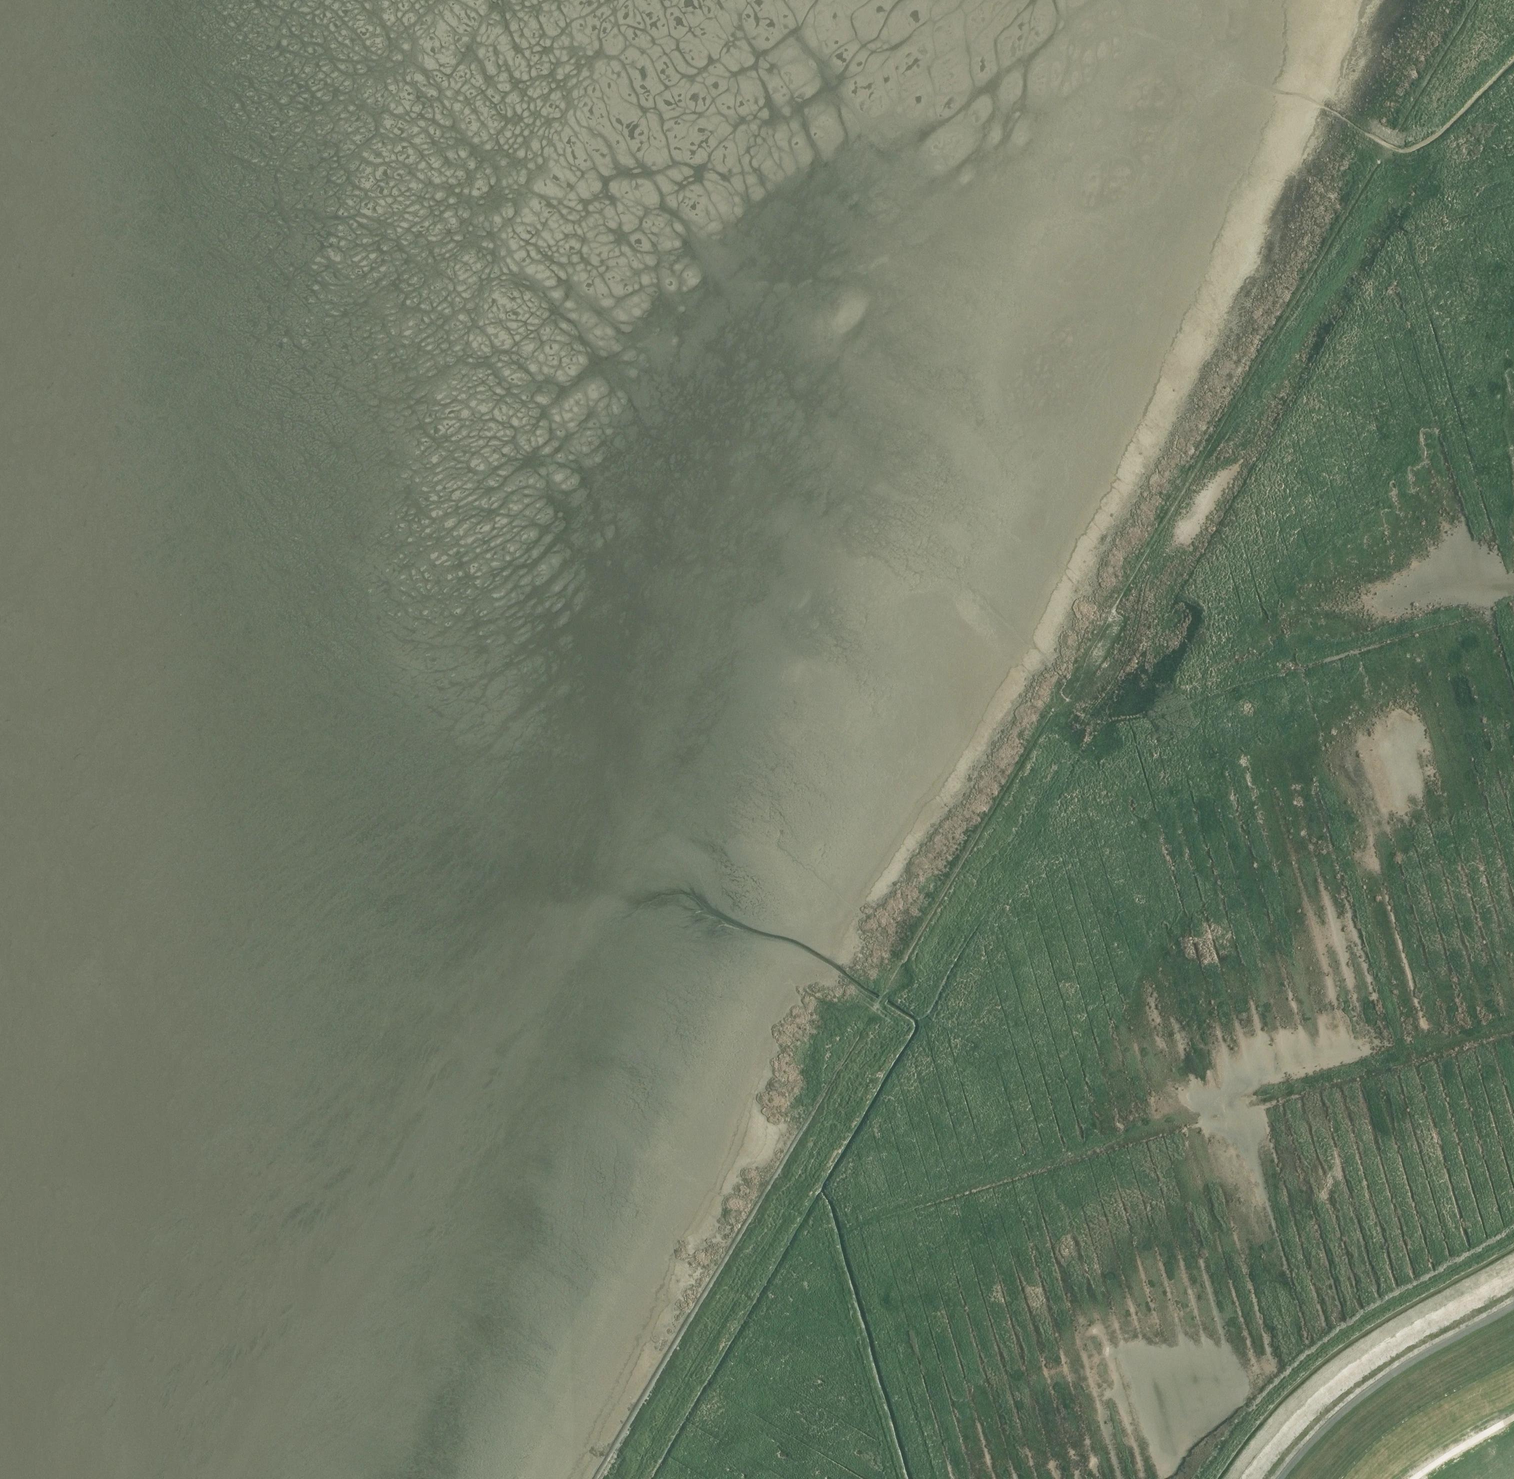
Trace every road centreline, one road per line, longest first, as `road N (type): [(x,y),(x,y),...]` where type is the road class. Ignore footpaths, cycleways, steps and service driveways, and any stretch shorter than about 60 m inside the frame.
road 1 (track): [(1513,1305),(1382,1385),(1280,1478)]

